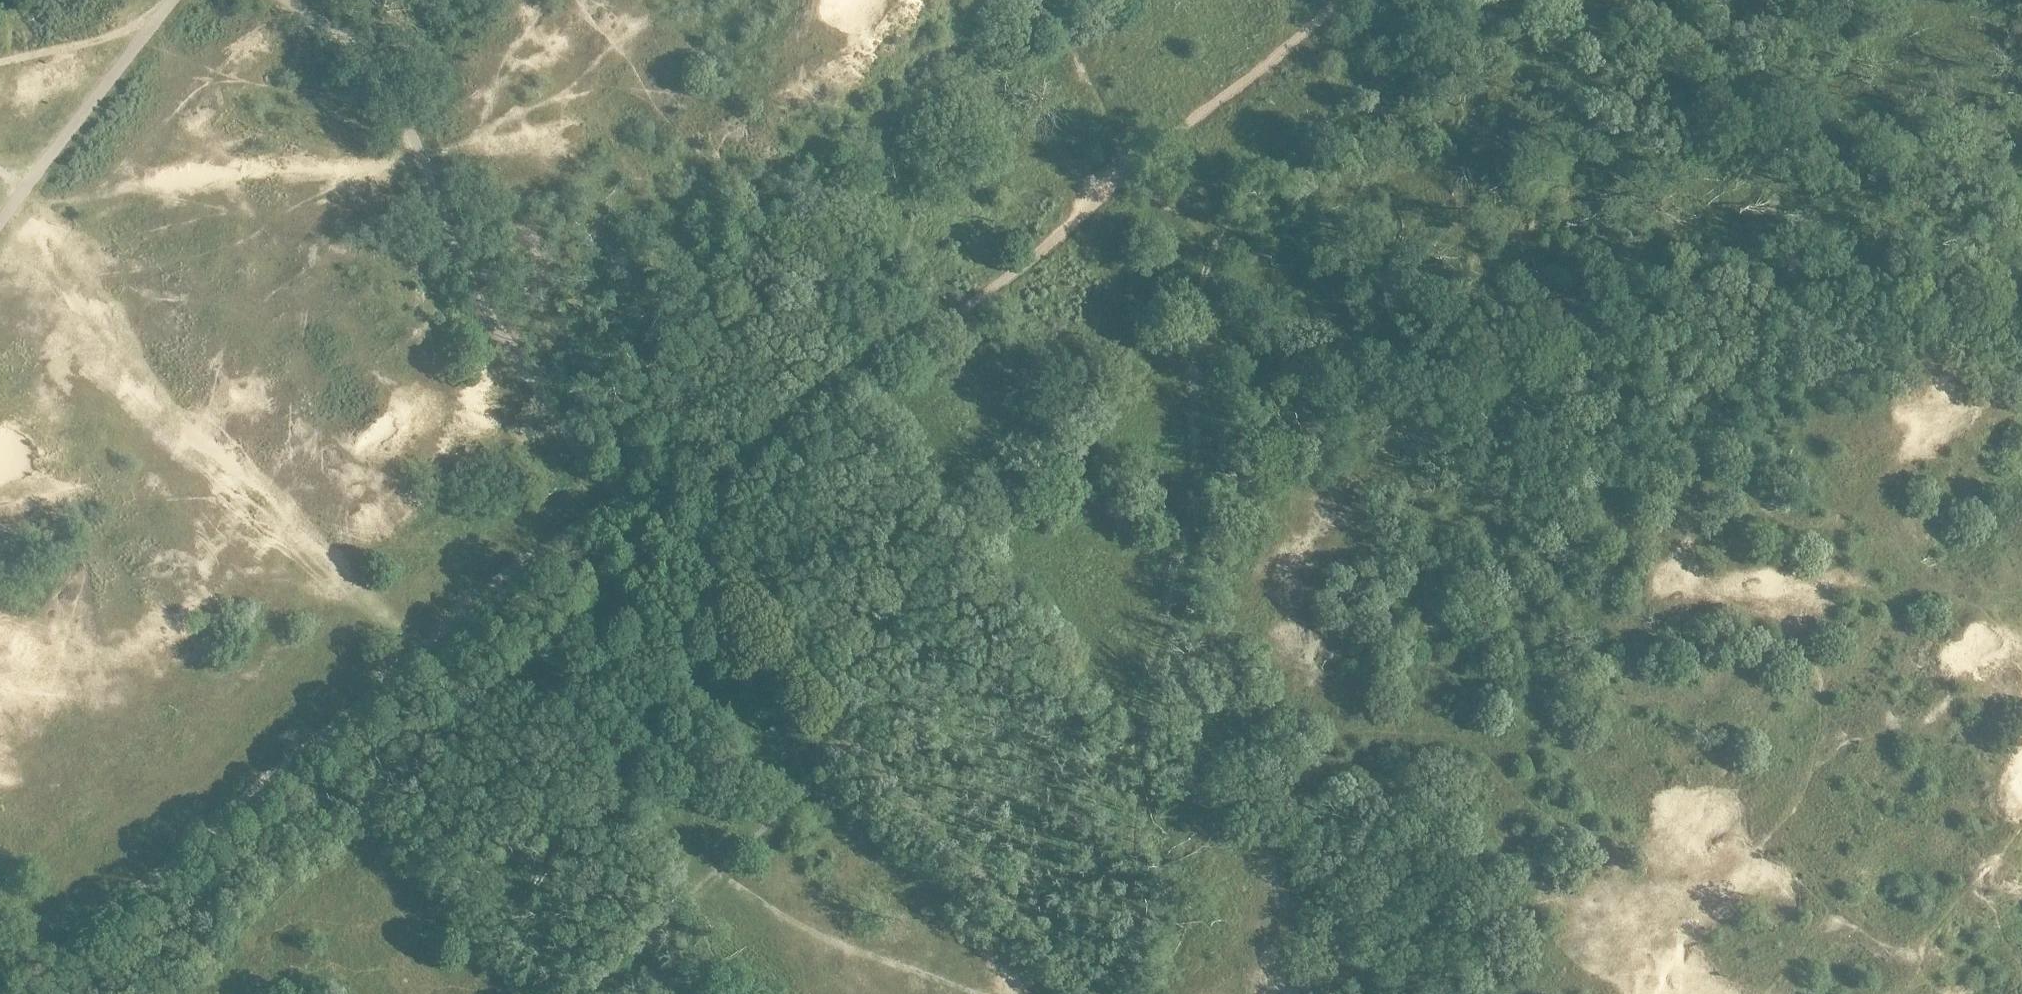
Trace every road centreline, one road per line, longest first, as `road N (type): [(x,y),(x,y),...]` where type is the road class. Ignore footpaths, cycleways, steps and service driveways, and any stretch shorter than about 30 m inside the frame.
road 1 (track): [(826,700),(581,454),(470,284),(381,72),(288,0)]
road 2 (track): [(579,993),(857,733)]
road 3 (track): [(1091,993),(857,733)]
road 4 (track): [(0,220),(172,0)]

